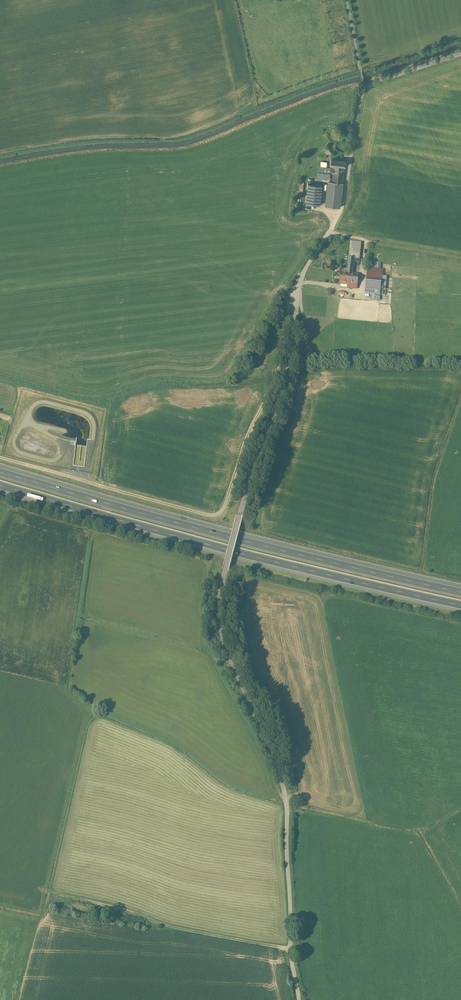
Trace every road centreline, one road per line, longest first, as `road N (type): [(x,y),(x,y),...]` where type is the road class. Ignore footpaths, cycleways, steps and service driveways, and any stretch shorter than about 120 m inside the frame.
road 1 (unclassified): [(299,999),(285,795),(226,651),(219,605),(240,516),(285,390),(303,276),(341,210),(364,90)]
road 2 (motorway): [(460,593),(0,473)]
road 3 (motorway): [(0,488),(460,607)]
road 4 (track): [(24,464),(221,514),(298,296)]
road 5 (track): [(46,890),(290,949)]

